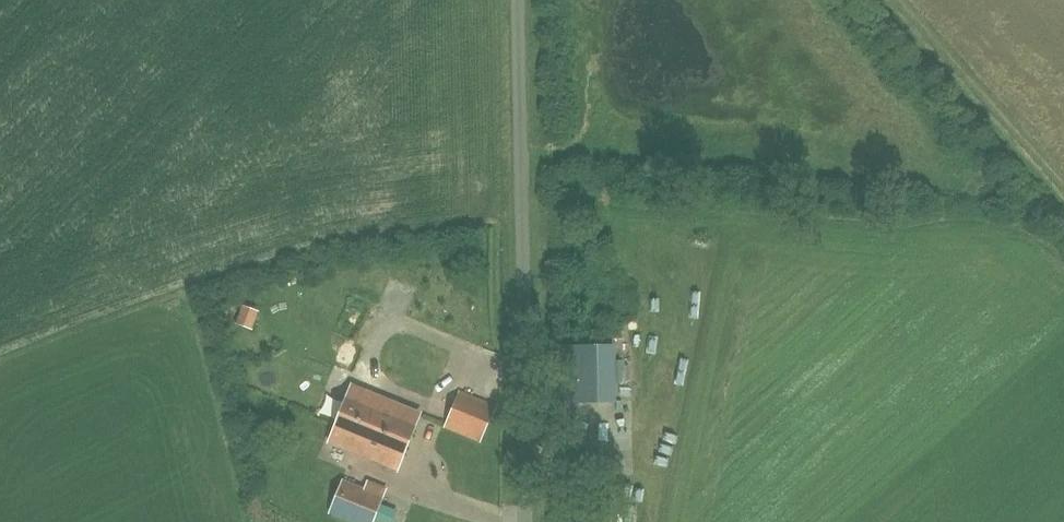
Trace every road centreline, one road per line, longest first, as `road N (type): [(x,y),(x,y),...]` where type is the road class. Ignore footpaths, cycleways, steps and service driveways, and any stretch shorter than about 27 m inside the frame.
road 1 (unclassified): [(519,521),(518,0)]

